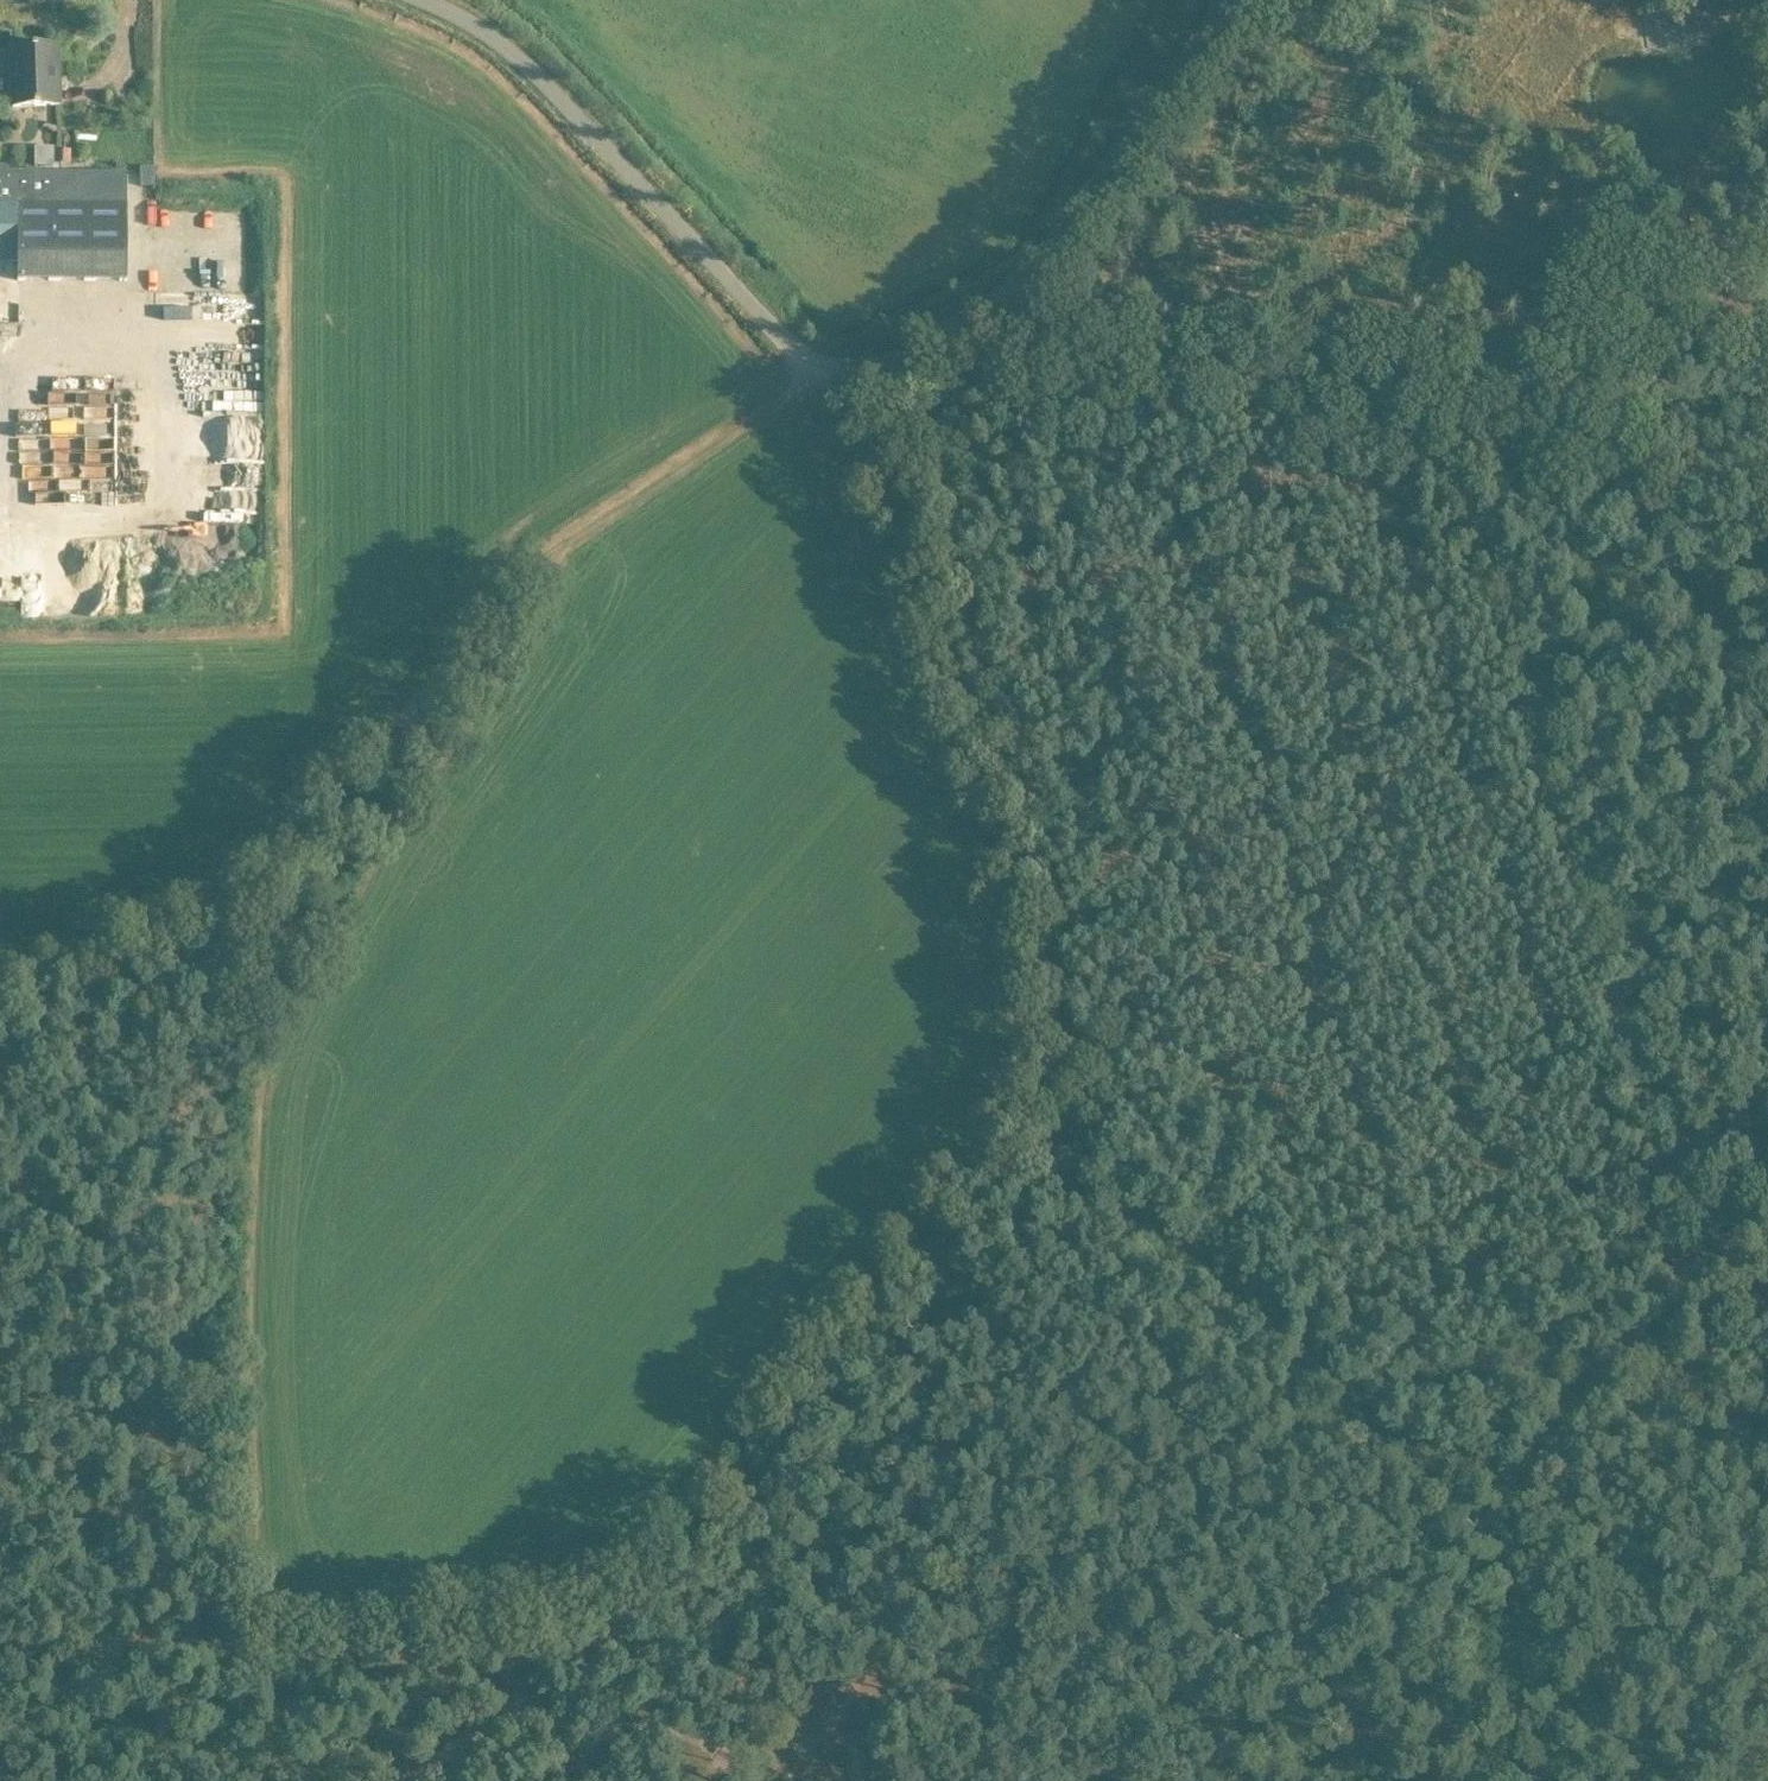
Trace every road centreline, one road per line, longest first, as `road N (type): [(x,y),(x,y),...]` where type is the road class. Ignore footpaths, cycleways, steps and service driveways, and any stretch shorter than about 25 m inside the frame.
road 1 (track): [(886,364),(920,420),(997,758),(1065,1004),(1052,1101),(747,1482),(559,1645)]
road 2 (unclassified): [(423,0),(510,49),(823,370),(886,364),(1014,282),(1047,250),(1223,0)]
road 3 (track): [(823,370),(774,403),(522,526),(302,765),(168,879),(0,947)]
road 4 (track): [(0,1651),(168,1636),(338,1651),(559,1645)]
road 5 (track): [(397,1780),(513,1694),(559,1645)]
road 6 (track): [(513,1694),(596,1780)]

